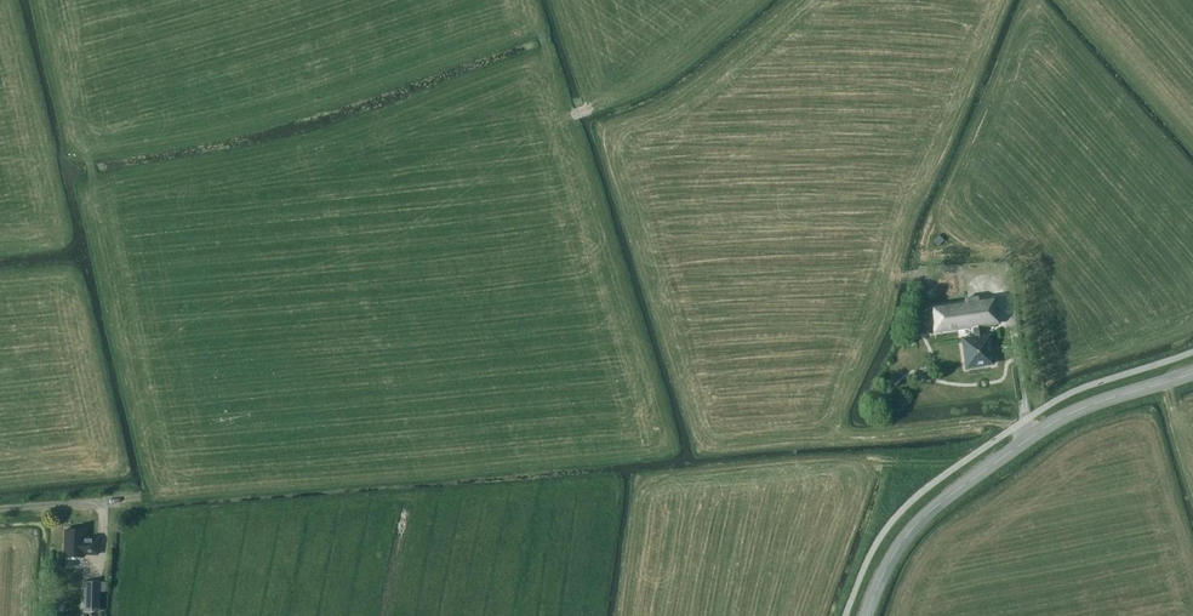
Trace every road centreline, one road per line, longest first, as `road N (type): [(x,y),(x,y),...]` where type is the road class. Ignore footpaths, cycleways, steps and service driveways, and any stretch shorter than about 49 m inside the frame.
road 1 (secondary): [(867,615),(911,530),(984,471),(1055,424),(1192,373)]

